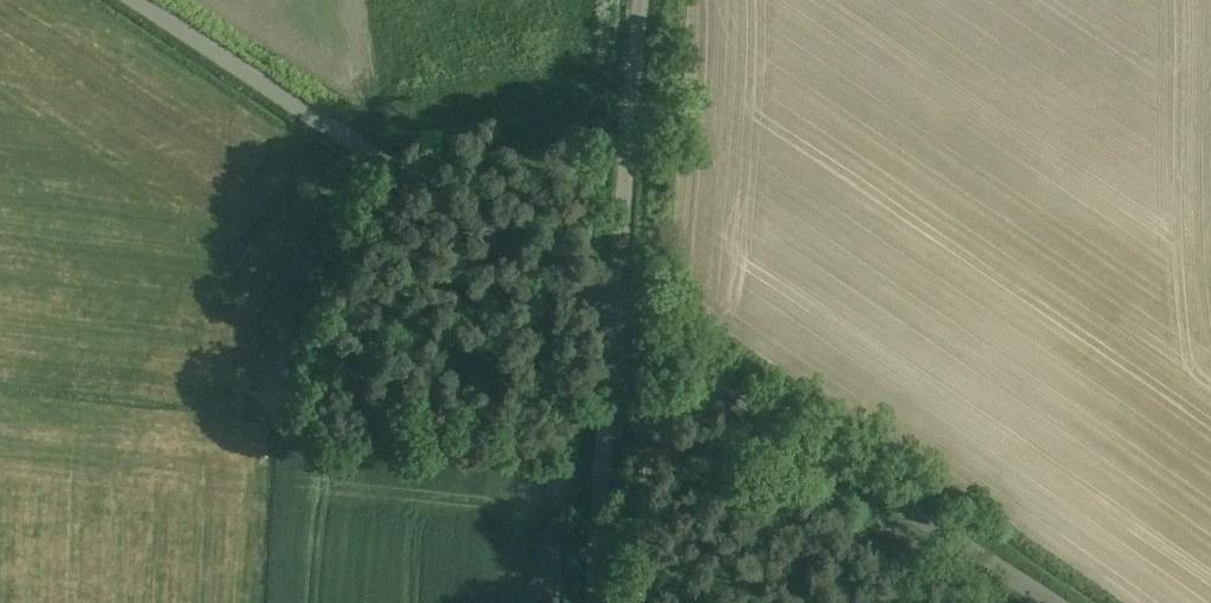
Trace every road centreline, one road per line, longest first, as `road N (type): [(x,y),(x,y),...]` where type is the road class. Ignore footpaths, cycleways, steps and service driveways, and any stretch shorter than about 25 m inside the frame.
road 1 (unclassified): [(618,311),(141,0)]
road 2 (unclassified): [(1069,602),(618,311)]
road 3 (unclassified): [(618,311),(640,0)]
road 4 (unclassified): [(594,602),(618,311)]

